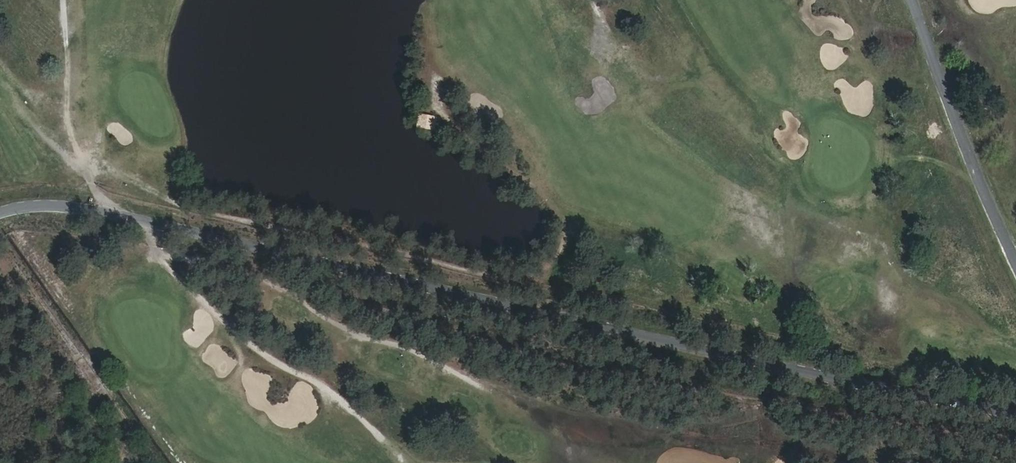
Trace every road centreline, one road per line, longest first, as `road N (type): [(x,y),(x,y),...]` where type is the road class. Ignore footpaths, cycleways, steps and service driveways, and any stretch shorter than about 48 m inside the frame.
road 1 (unclassified): [(0,213),(81,208),(1015,415)]
road 2 (unclassified): [(1015,262),(911,0)]
road 3 (track): [(0,239),(159,462)]

